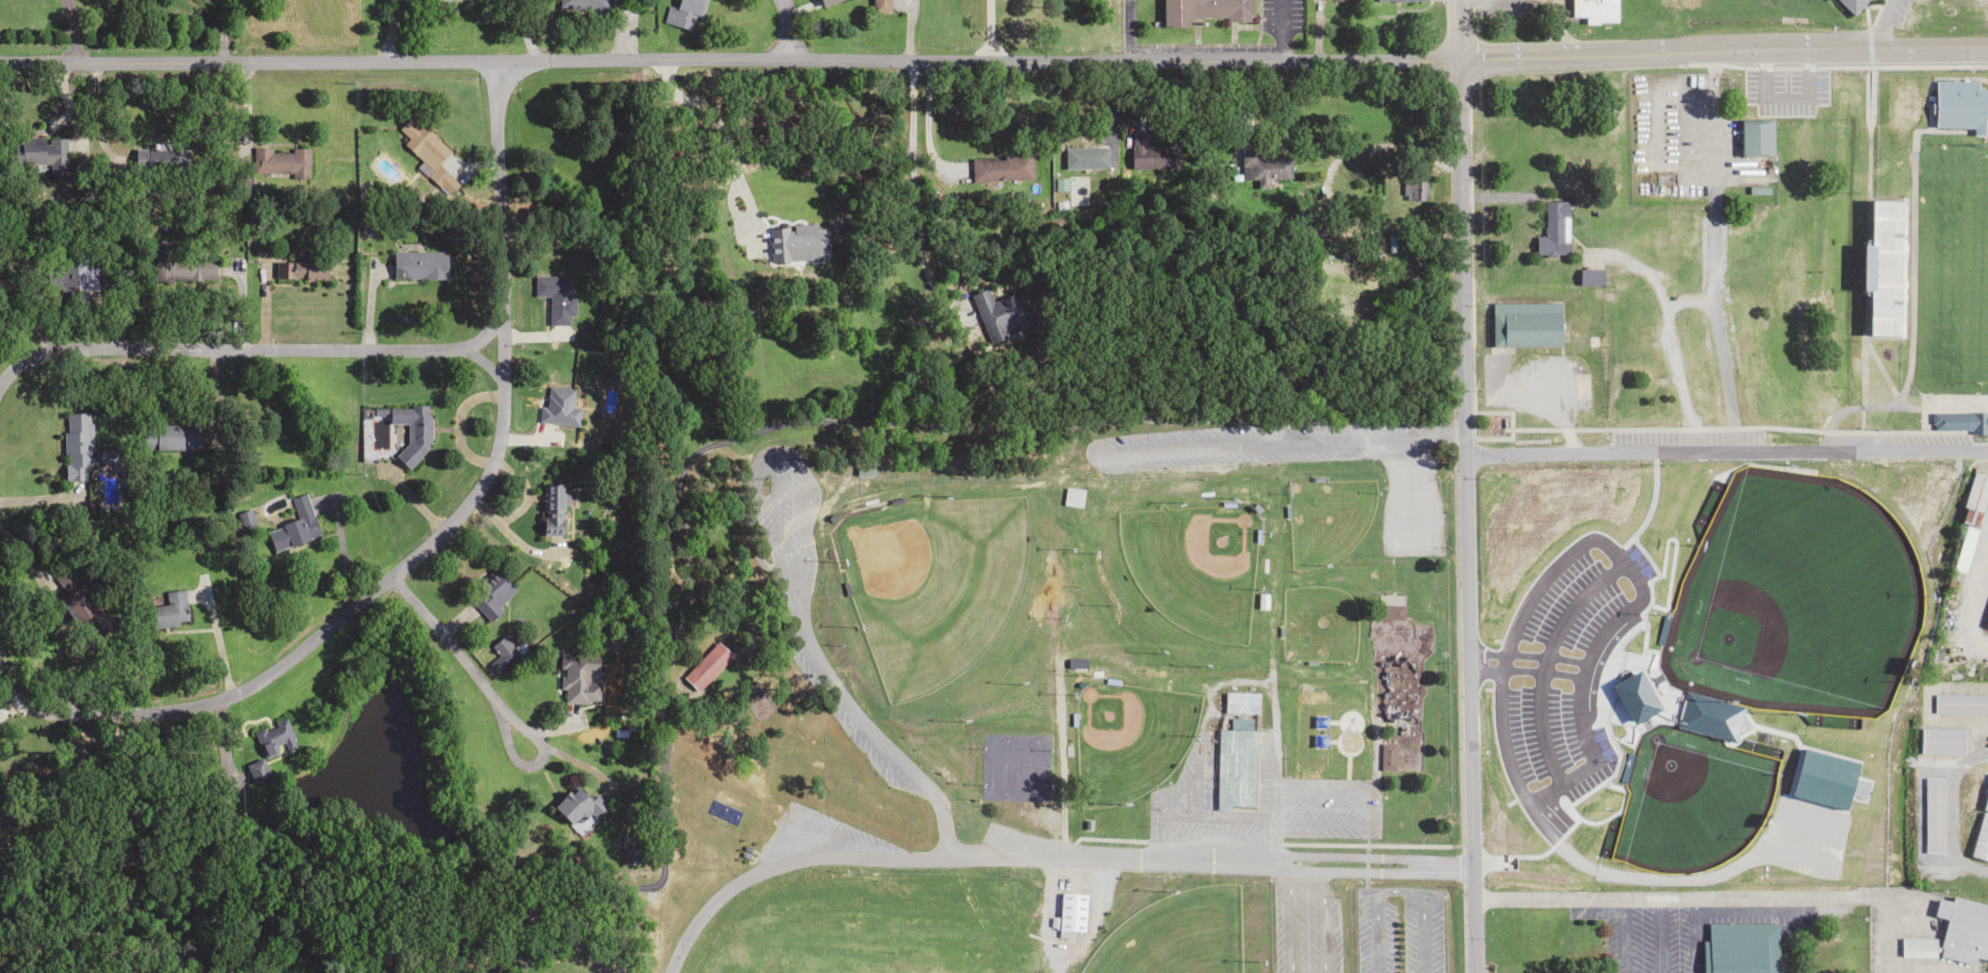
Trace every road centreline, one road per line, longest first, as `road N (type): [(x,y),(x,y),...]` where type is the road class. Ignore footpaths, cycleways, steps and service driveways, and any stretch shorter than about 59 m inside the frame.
road 1 (secondary): [(1987,49),(0,60)]
road 2 (residential): [(0,384),(13,366),(60,349),(503,349),(497,438),(480,484),(450,522),(344,614),(231,695),(176,711),(64,715),(14,689),(0,656)]
road 3 (residential): [(1458,0),(1473,972)]
road 4 (residential): [(1470,866),(1059,857),(776,866),(725,887),(671,953),(666,972)]
road 5 (residential): [(1465,456),(1987,454)]
road 6 (residential): [(1108,447),(1465,437)]
road 7 (residential): [(389,575),(499,708),(512,759),(534,765),(542,750),(499,708)]
road 8 (residential): [(503,349),(500,59)]

